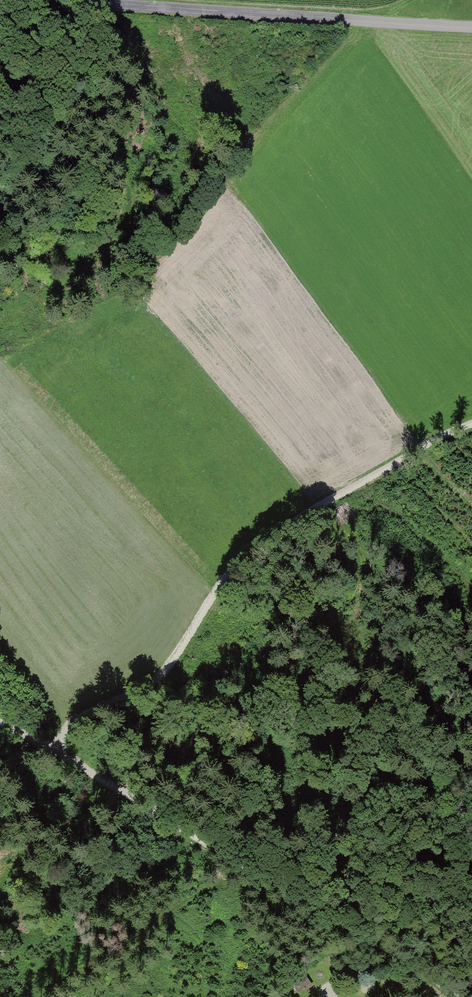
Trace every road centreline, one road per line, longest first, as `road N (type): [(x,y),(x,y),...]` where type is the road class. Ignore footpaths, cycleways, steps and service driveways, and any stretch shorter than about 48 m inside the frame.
road 1 (track): [(451,996),(402,957),(0,724)]
road 2 (track): [(471,424),(258,548),(222,581),(174,659),(132,693)]
road 3 (unclassified): [(81,0),(471,27)]

